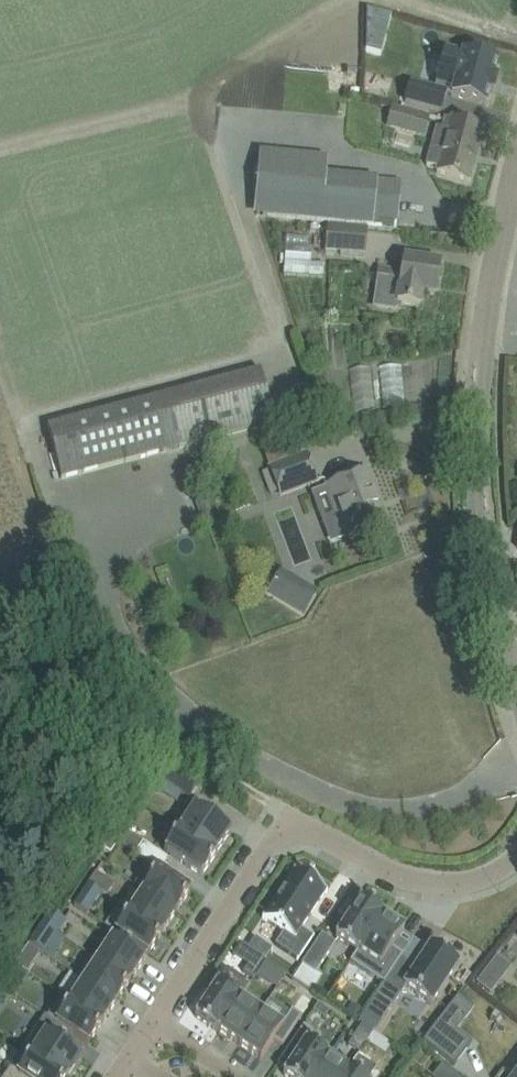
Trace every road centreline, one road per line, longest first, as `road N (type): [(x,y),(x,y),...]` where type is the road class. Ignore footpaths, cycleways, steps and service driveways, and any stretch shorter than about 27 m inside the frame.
road 1 (tertiary): [(516,681),(484,538),(479,424),(488,311),(516,165)]
road 2 (residential): [(155,1020),(255,867),(291,831),(318,834),(390,873),(423,880),(457,882),(516,858)]

